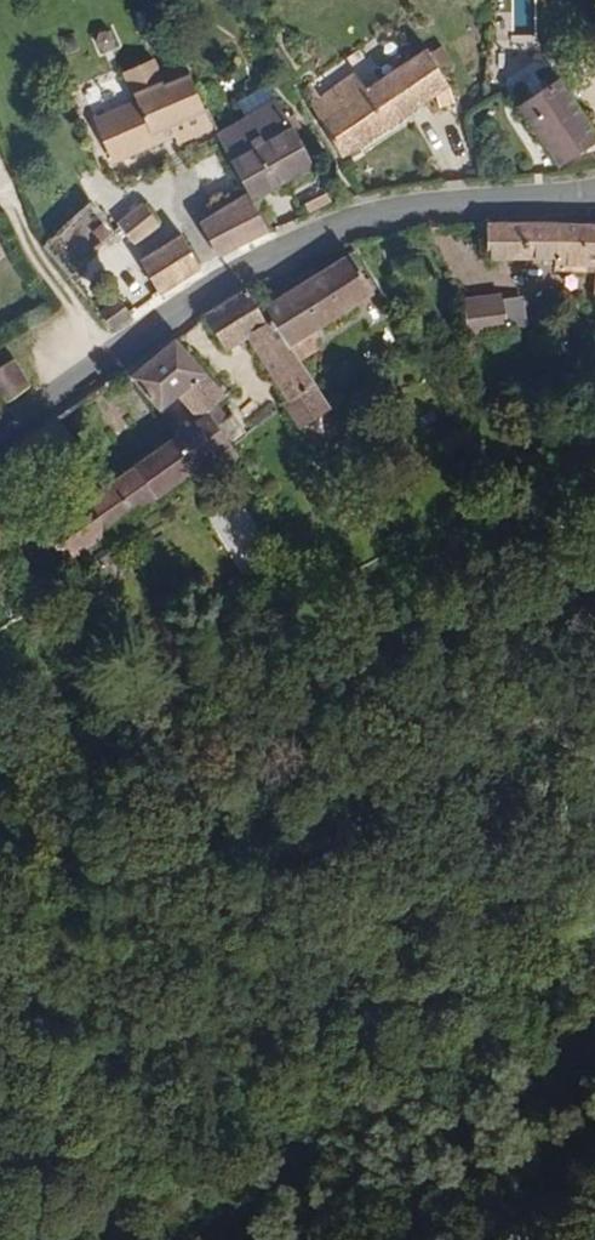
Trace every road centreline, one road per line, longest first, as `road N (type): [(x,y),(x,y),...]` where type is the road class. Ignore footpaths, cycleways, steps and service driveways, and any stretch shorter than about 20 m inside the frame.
road 1 (residential): [(594,195),(382,217),(281,255),(0,439)]
road 2 (track): [(0,181),(39,266),(117,362)]

